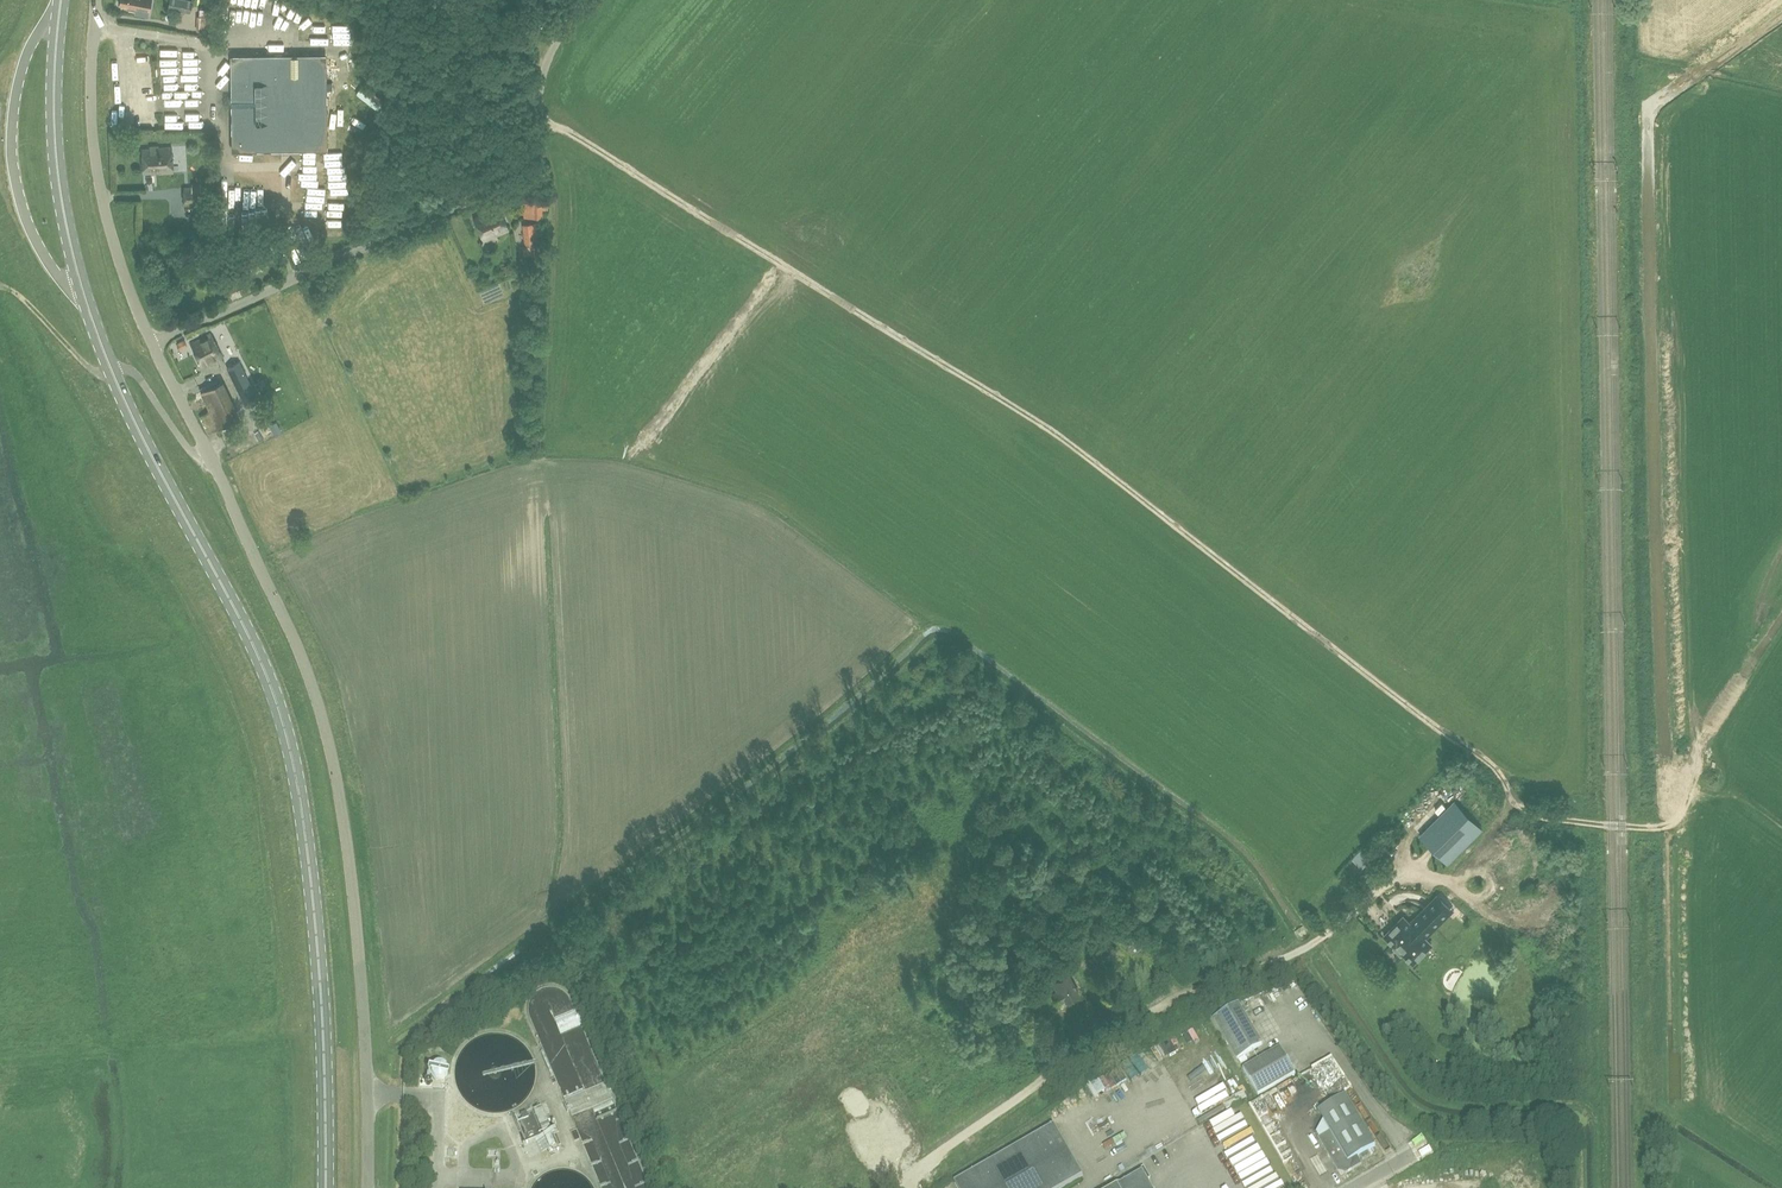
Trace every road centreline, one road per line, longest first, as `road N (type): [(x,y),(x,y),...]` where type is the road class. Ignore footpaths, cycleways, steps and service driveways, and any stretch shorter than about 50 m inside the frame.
road 1 (track): [(1757,1187),(1671,1135),(1647,107),(1781,12)]
road 2 (track): [(538,124),(560,129),(1059,436),(1486,764),(1521,811)]
road 3 (primary): [(326,1187),(308,852),(287,739),(253,646),(111,370)]
road 4 (unclassified): [(365,1187),(360,991),(332,737),(310,671),(213,466)]
road 5 (unclassified): [(150,342),(528,171),(546,60),(585,0)]
road 6 (primary): [(111,370),(61,206),(53,129),(61,2)]
road 7 (unclassified): [(150,342),(103,211),(91,132),(93,0)]
road 8 (unclassified): [(881,1187),(1131,1021)]
road 9 (unclassified): [(213,466),(189,450),(137,374),(111,370)]
road 10 (track): [(111,370),(83,362),(0,282)]
road 11 (unclassified): [(213,466),(150,342)]

